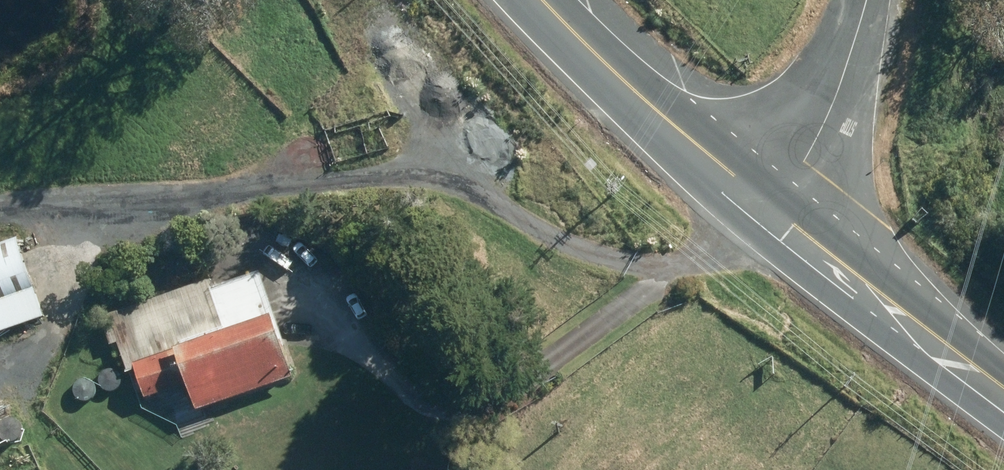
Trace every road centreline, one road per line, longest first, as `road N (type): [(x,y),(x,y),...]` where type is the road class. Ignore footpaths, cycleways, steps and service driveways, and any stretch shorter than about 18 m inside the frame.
road 1 (track): [(0,212),(427,166),(503,197),(555,236),(635,251),(717,160)]
road 2 (track): [(302,279),(417,399),(469,406),(770,207)]
road 3 (secondary): [(770,207),(550,0)]
road 4 (secondary): [(1003,376),(770,207)]
road 5 (unclassified): [(867,0),(828,115),(770,207)]

